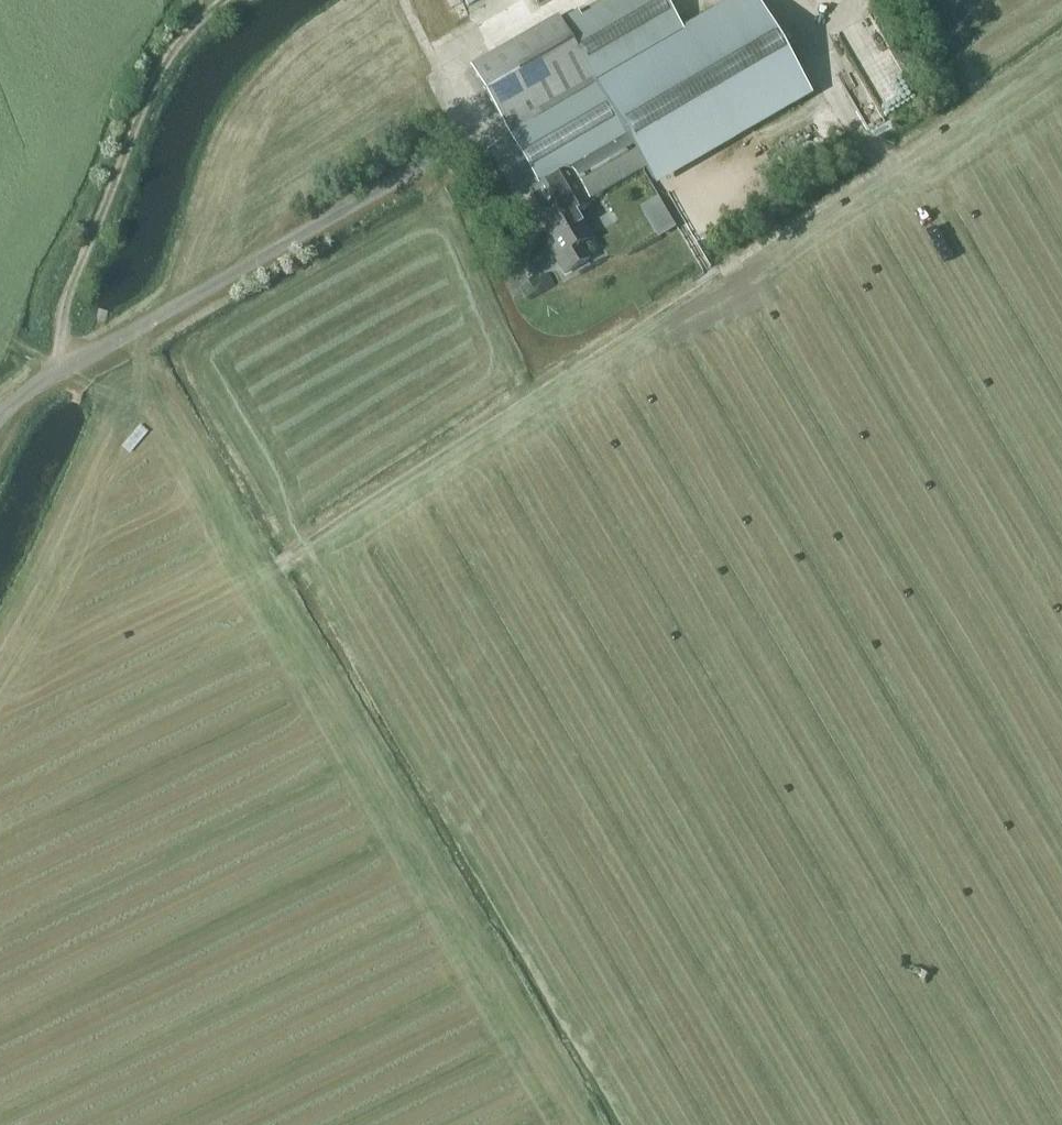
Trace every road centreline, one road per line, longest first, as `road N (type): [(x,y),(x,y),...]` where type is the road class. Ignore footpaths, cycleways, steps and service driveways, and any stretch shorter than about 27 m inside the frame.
road 1 (unclassified): [(0,418),(35,384),(429,164)]

